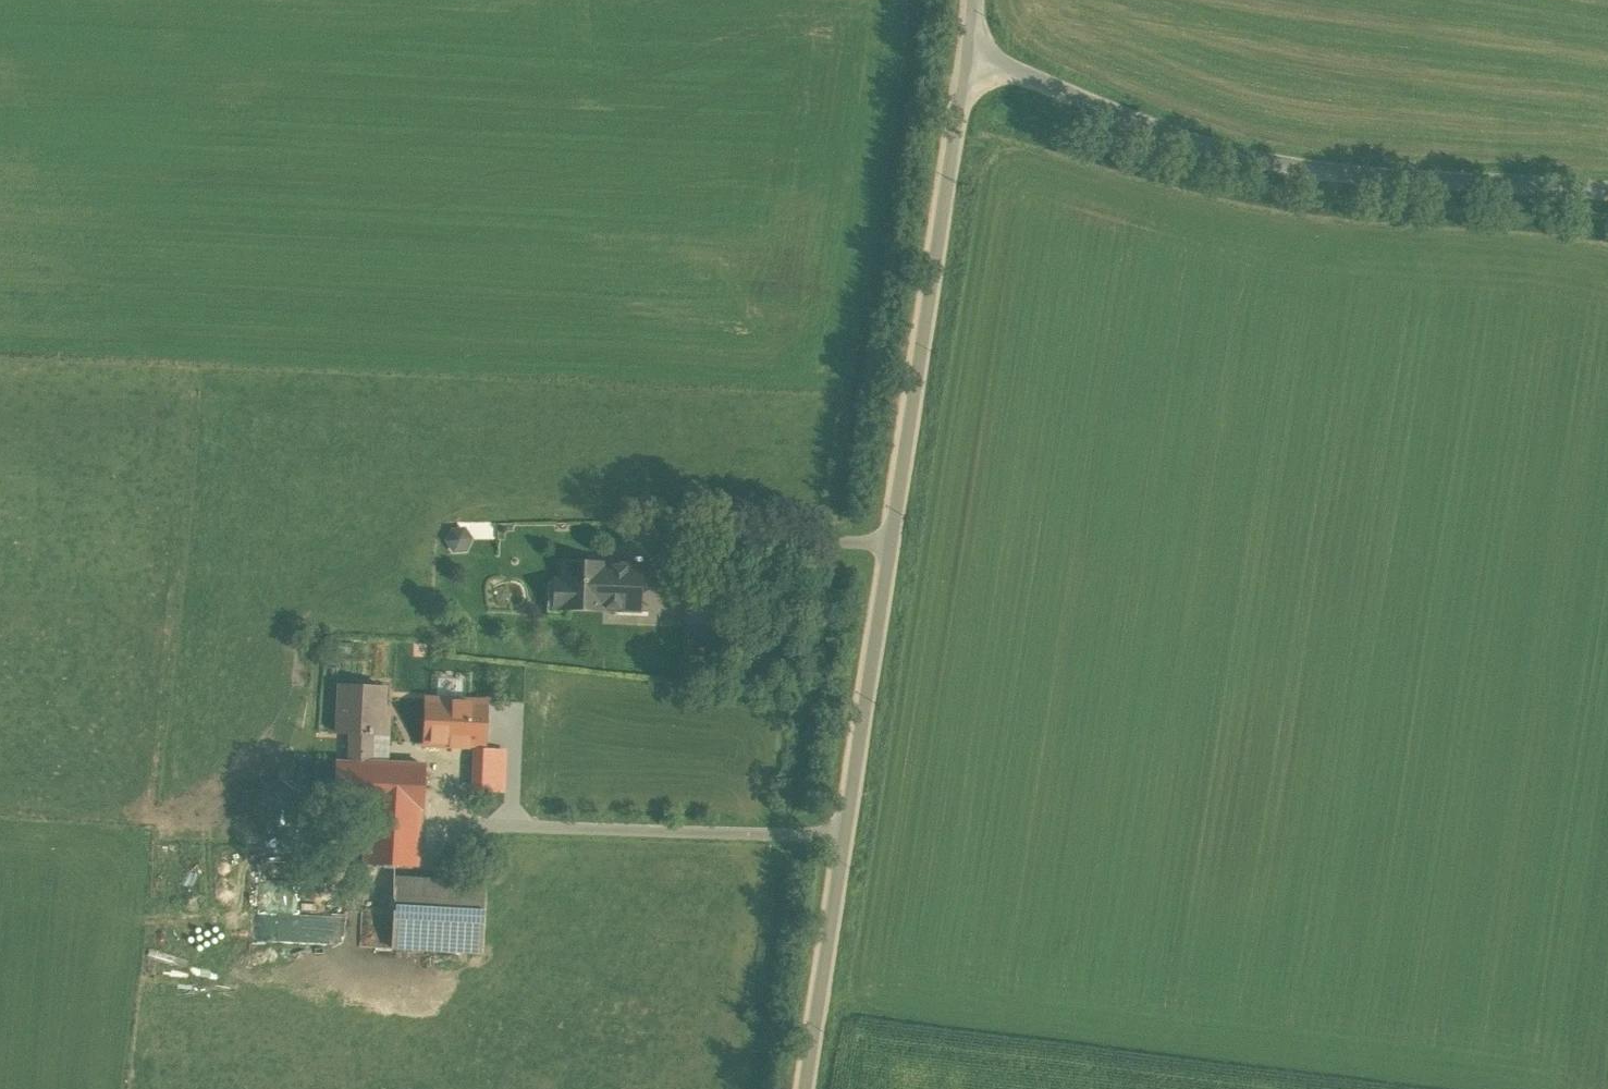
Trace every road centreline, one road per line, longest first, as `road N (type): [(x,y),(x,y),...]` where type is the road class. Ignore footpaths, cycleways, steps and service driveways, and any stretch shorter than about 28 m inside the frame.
road 1 (unclassified): [(802,1088),(970,66)]
road 2 (unclassified): [(970,66),(1220,152),(1346,175),(1607,193)]

